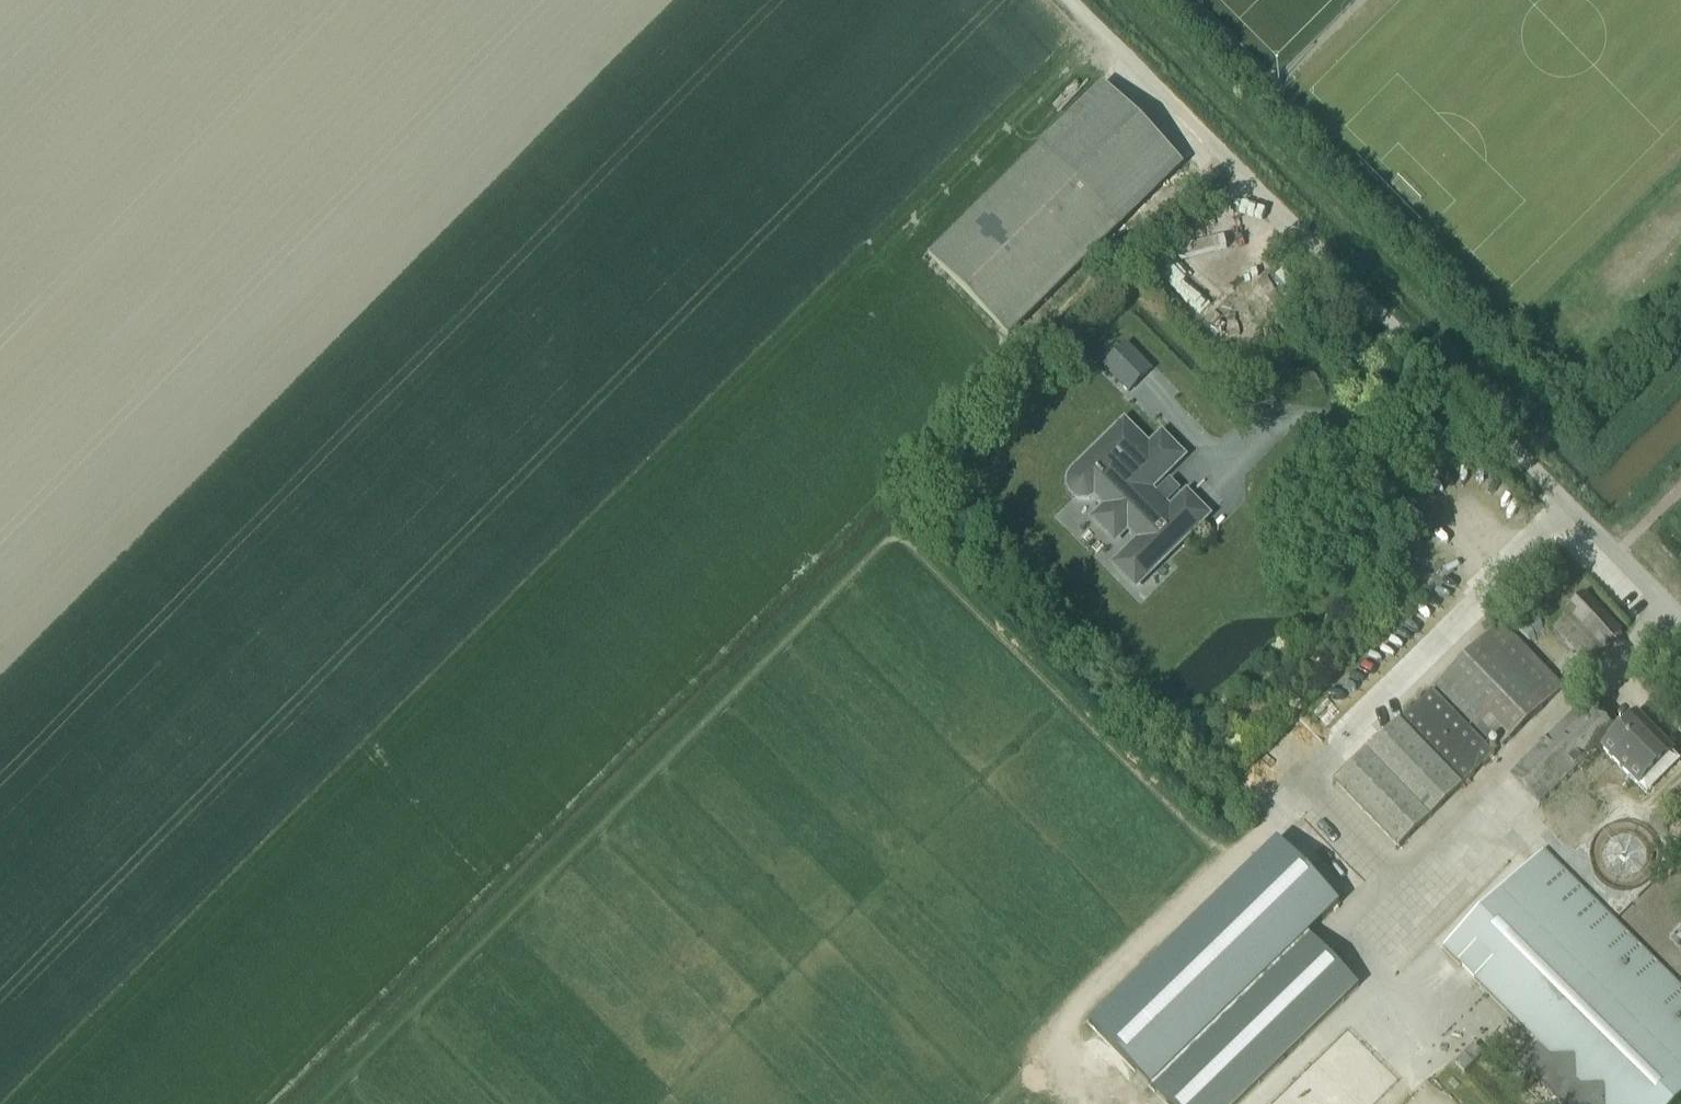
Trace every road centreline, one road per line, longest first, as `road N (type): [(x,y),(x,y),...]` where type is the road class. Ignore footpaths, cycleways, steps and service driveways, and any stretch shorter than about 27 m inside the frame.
road 1 (unclassified): [(1069,0),(1680,618)]

